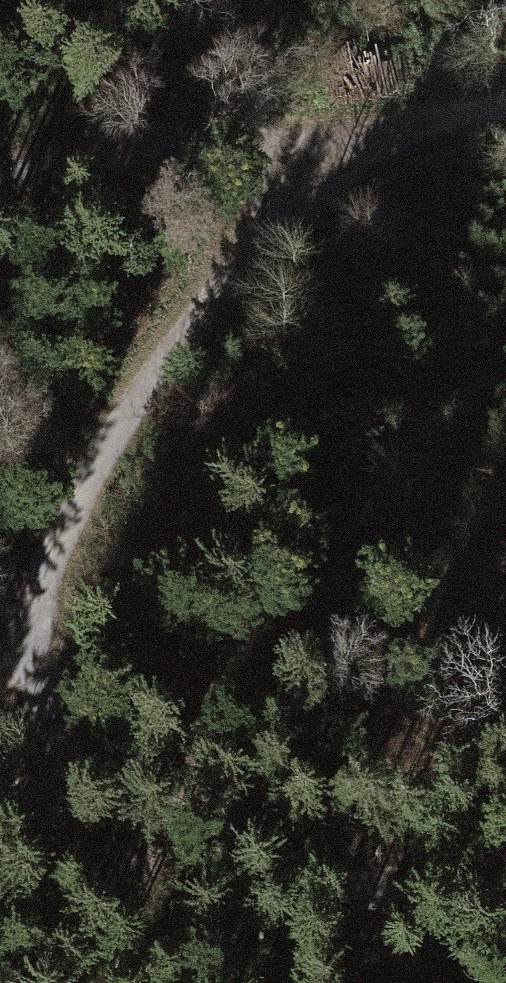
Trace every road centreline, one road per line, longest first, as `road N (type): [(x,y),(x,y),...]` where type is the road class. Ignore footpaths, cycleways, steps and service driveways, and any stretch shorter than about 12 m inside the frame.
road 1 (track): [(344,142),(216,289),(99,460),(0,674)]
road 2 (track): [(505,913),(284,862),(106,791),(0,814)]
road 3 (track): [(0,168),(344,142)]
road 4 (track): [(106,791),(50,720),(16,632)]
road 5 (track): [(344,142),(505,110)]

